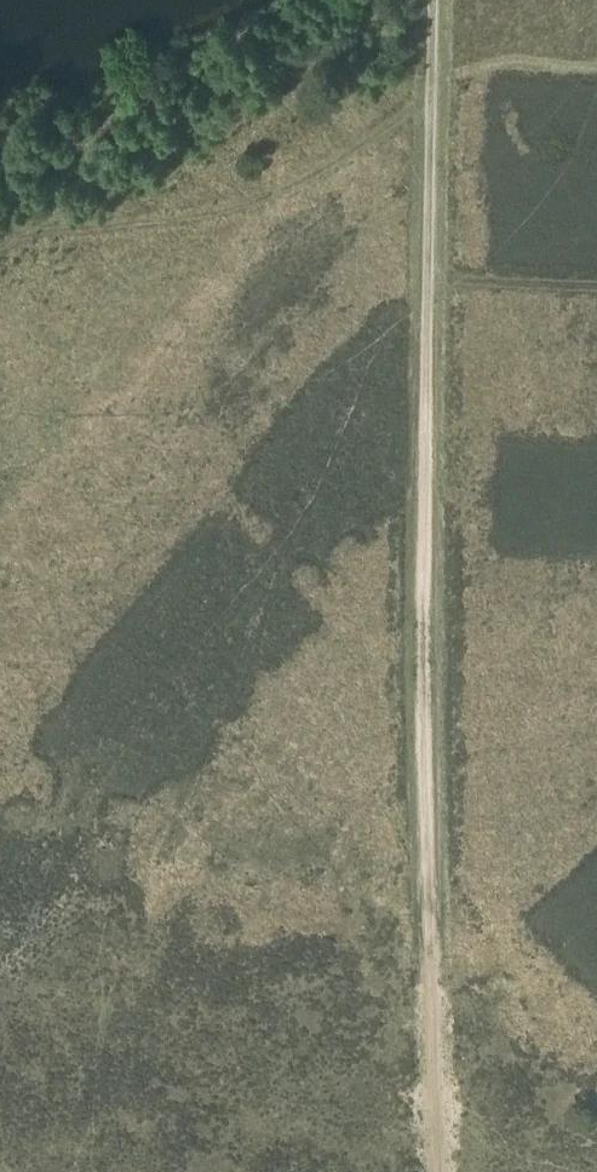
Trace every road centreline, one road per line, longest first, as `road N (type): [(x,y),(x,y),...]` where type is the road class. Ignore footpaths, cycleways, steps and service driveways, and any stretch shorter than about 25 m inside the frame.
road 1 (track): [(437,1171),(428,933),(428,285),(437,0)]
road 2 (track): [(428,285),(596,292)]

